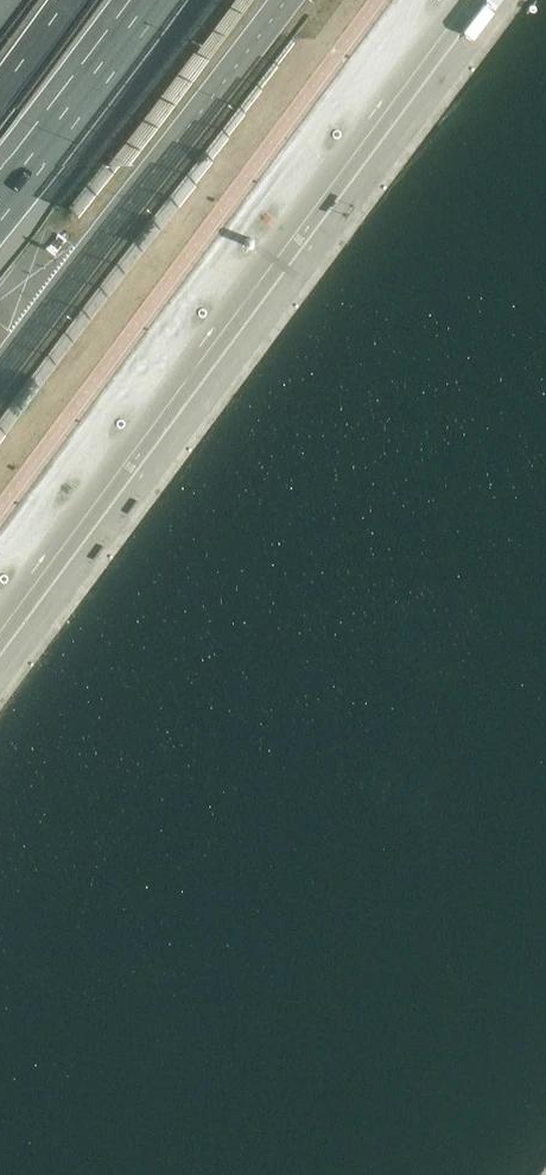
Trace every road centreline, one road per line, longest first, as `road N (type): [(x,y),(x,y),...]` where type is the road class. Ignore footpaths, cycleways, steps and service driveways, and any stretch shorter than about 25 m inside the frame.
road 1 (unclassified): [(0,374),(286,0)]
road 2 (motorway): [(0,208),(163,0)]

